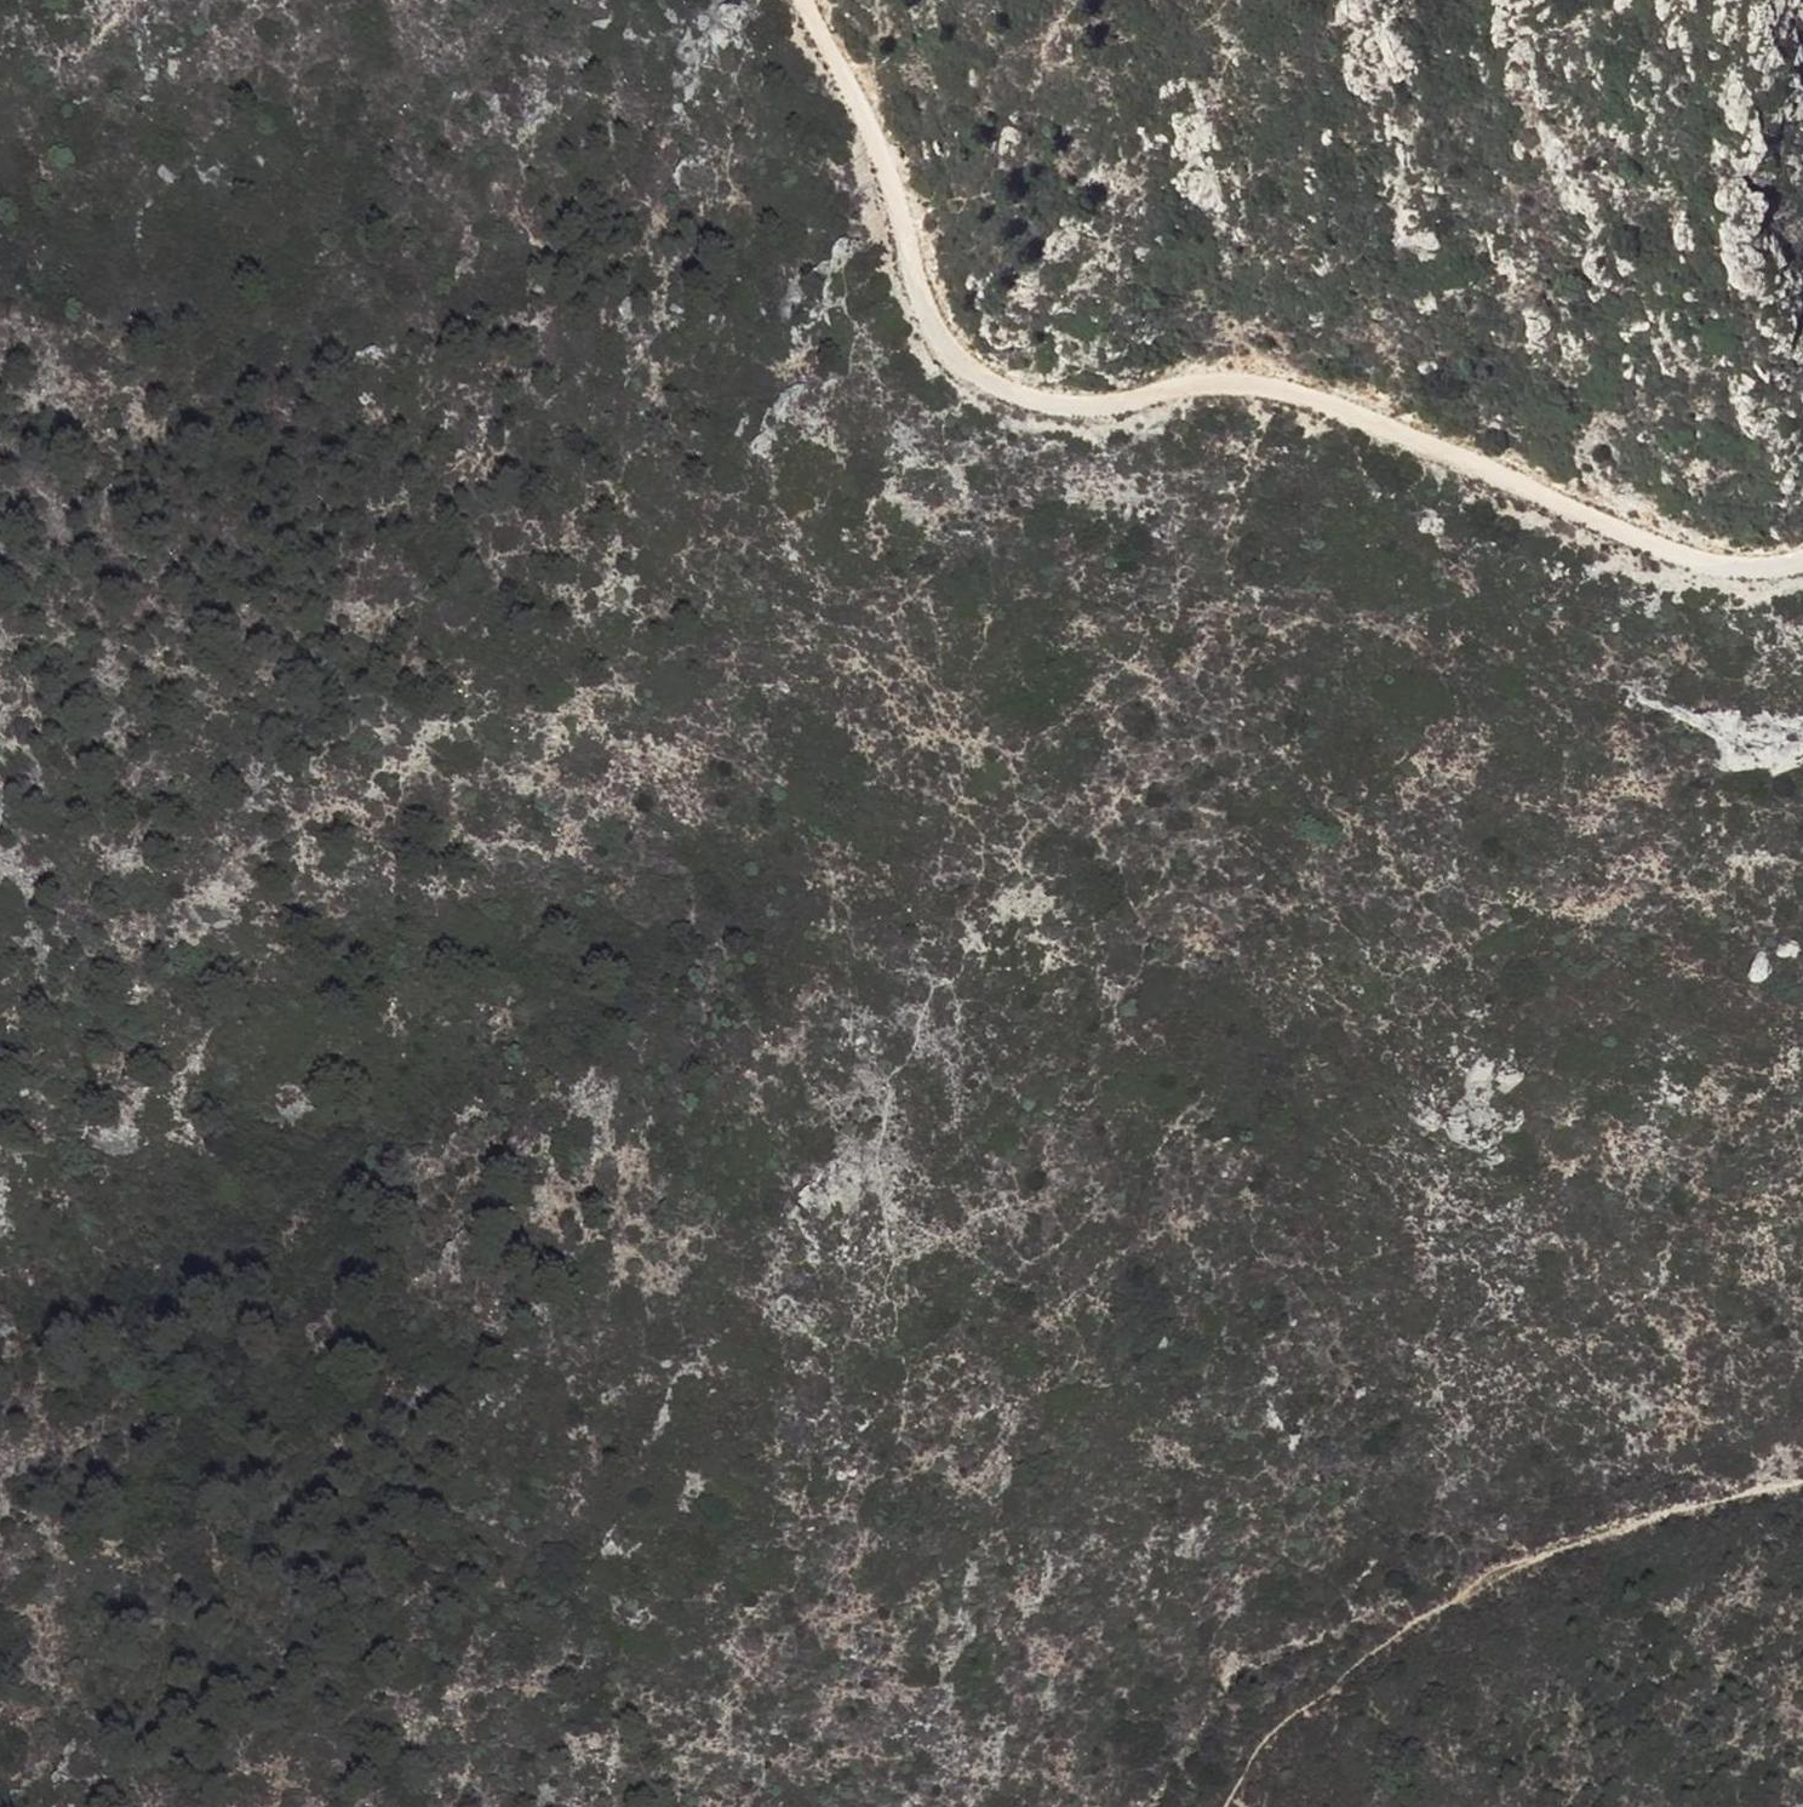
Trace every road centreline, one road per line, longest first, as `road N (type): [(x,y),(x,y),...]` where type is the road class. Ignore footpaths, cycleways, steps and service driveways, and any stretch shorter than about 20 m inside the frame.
road 1 (track): [(804,0),(877,146),(925,309),(966,381),(1011,400),(1079,411),(1231,383),(1318,403),(1421,442),(1700,562),(1743,571),(1802,567)]

